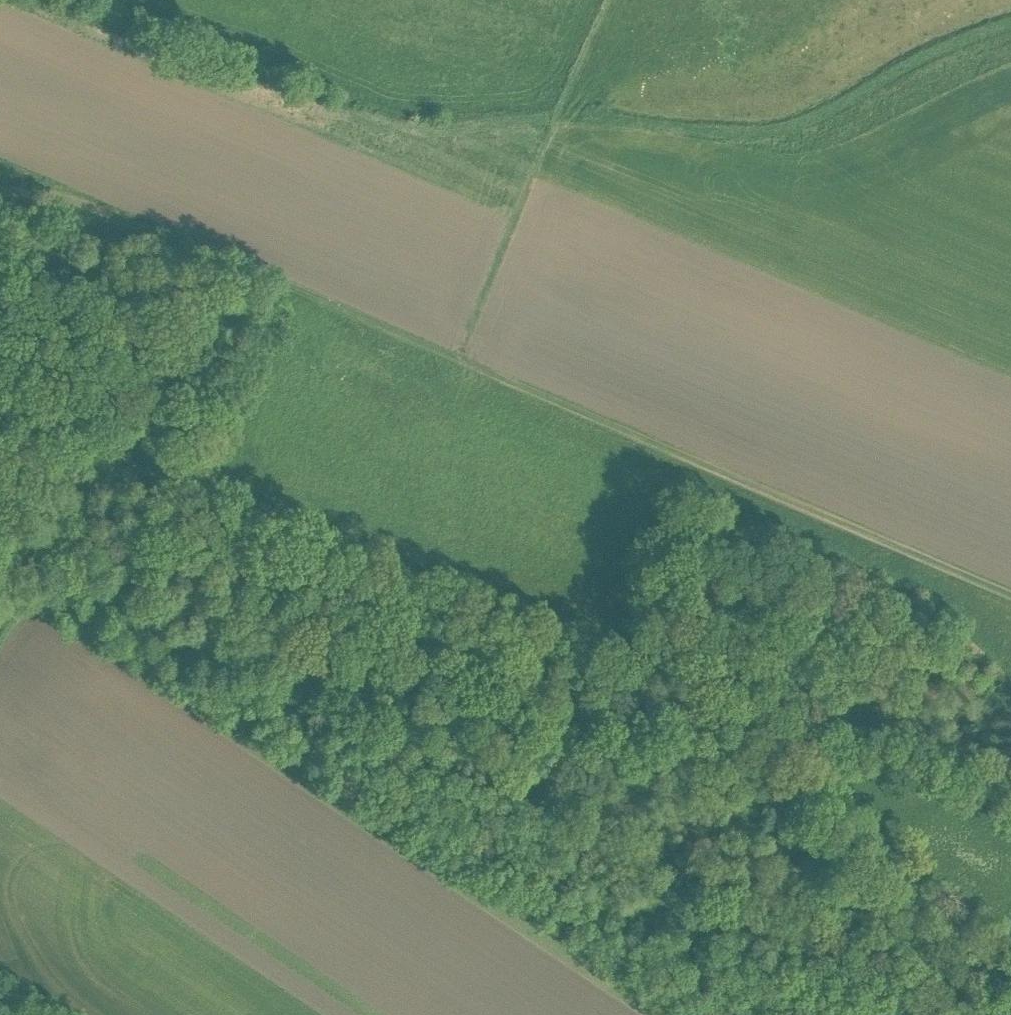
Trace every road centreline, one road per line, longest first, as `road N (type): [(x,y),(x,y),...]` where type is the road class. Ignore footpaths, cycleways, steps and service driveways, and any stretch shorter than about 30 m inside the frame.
road 1 (track): [(1010,595),(450,355)]
road 2 (track): [(450,355),(206,251),(70,202),(0,192)]

